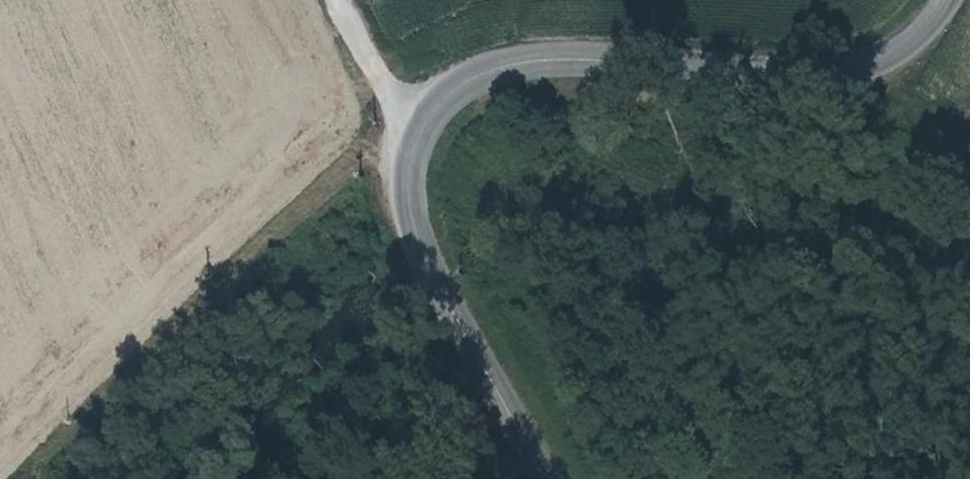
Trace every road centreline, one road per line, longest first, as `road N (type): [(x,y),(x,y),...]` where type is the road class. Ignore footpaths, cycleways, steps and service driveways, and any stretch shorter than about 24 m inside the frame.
road 1 (unclassified): [(546,478),(426,255),(410,182),(427,124),(448,100),(516,71),(853,75),(905,48),(948,0)]
road 2 (track): [(427,124),(374,73),(342,0)]

